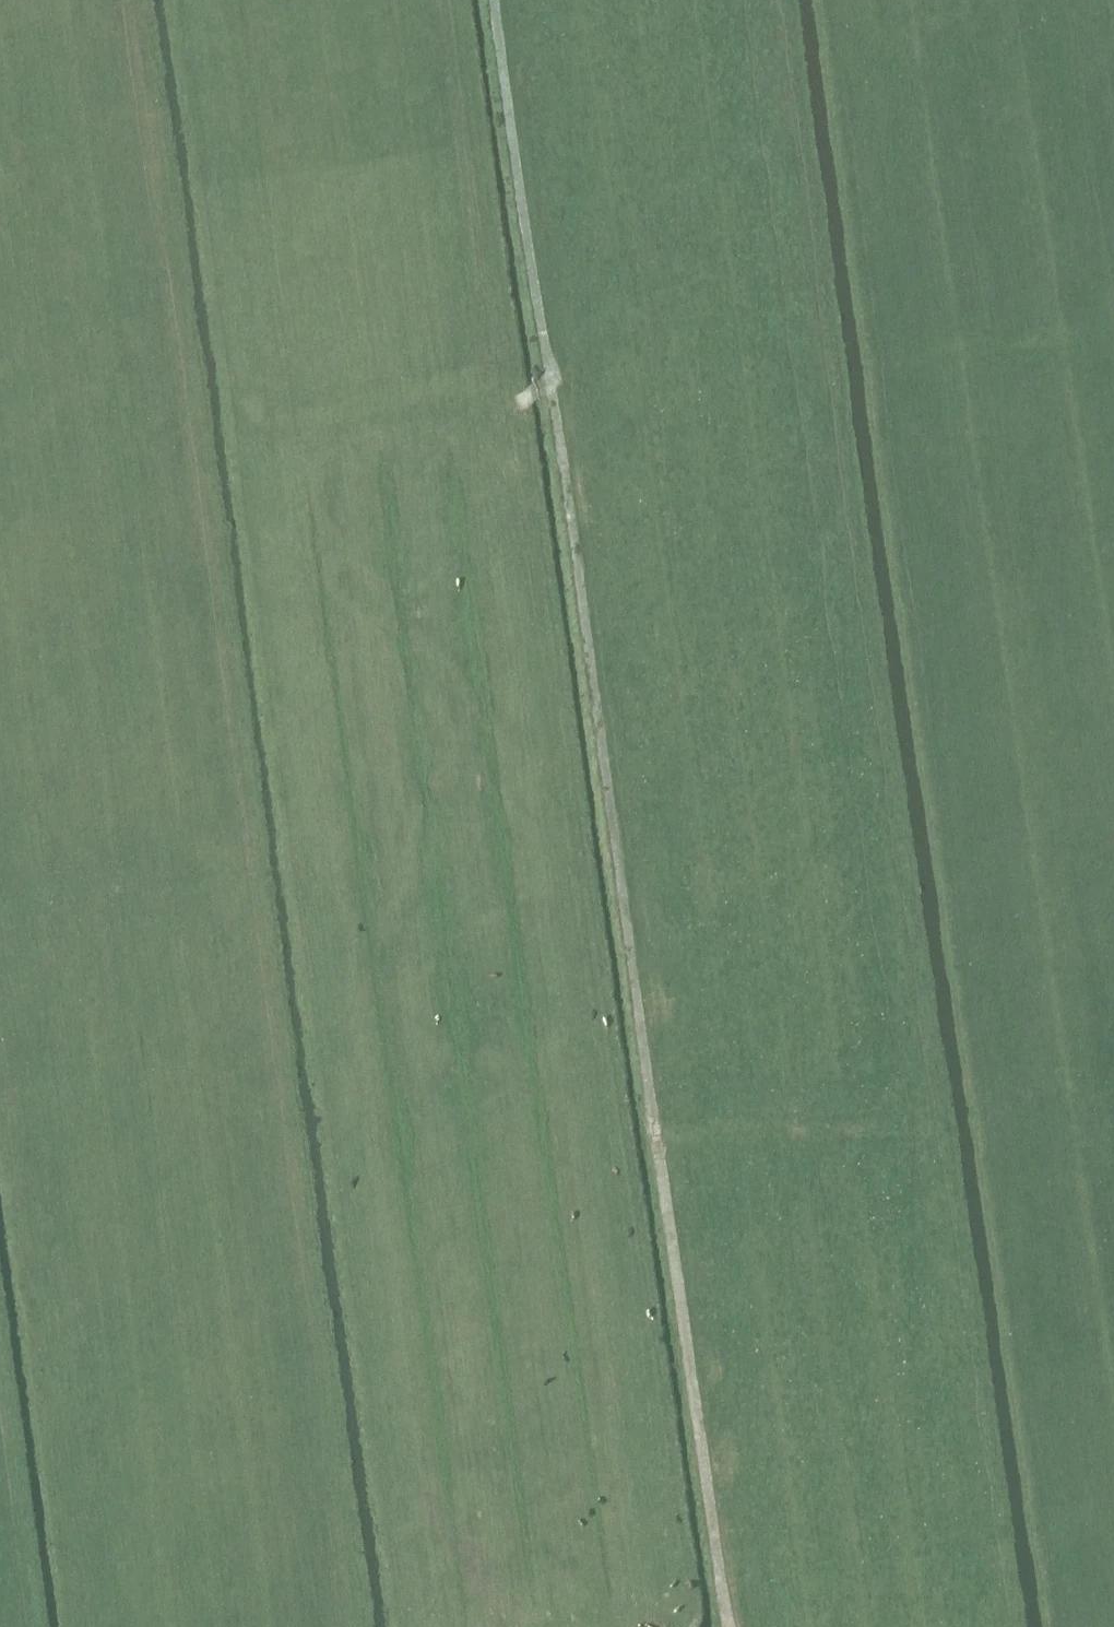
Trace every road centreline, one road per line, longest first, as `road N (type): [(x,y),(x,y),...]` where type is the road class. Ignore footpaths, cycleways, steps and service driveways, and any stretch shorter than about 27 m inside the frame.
road 1 (track): [(550,385),(729,1626)]
road 2 (track): [(495,0),(550,385),(522,404)]

